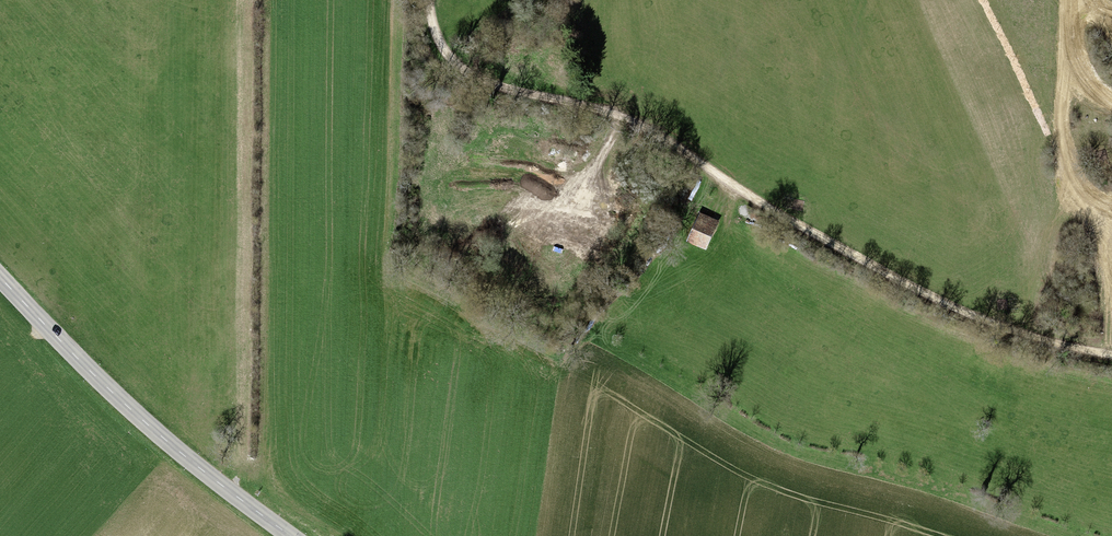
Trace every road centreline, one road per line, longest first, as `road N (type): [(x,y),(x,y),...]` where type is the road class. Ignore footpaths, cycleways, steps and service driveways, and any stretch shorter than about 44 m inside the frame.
road 1 (track): [(1111,357),(1022,334),(919,290),(632,120),(487,83),(450,56),(433,29),(430,0)]
road 2 (secondary): [(291,535),(148,430),(0,282)]
road 3 (track): [(1077,61),(1067,95),(1068,149),(1111,239)]

